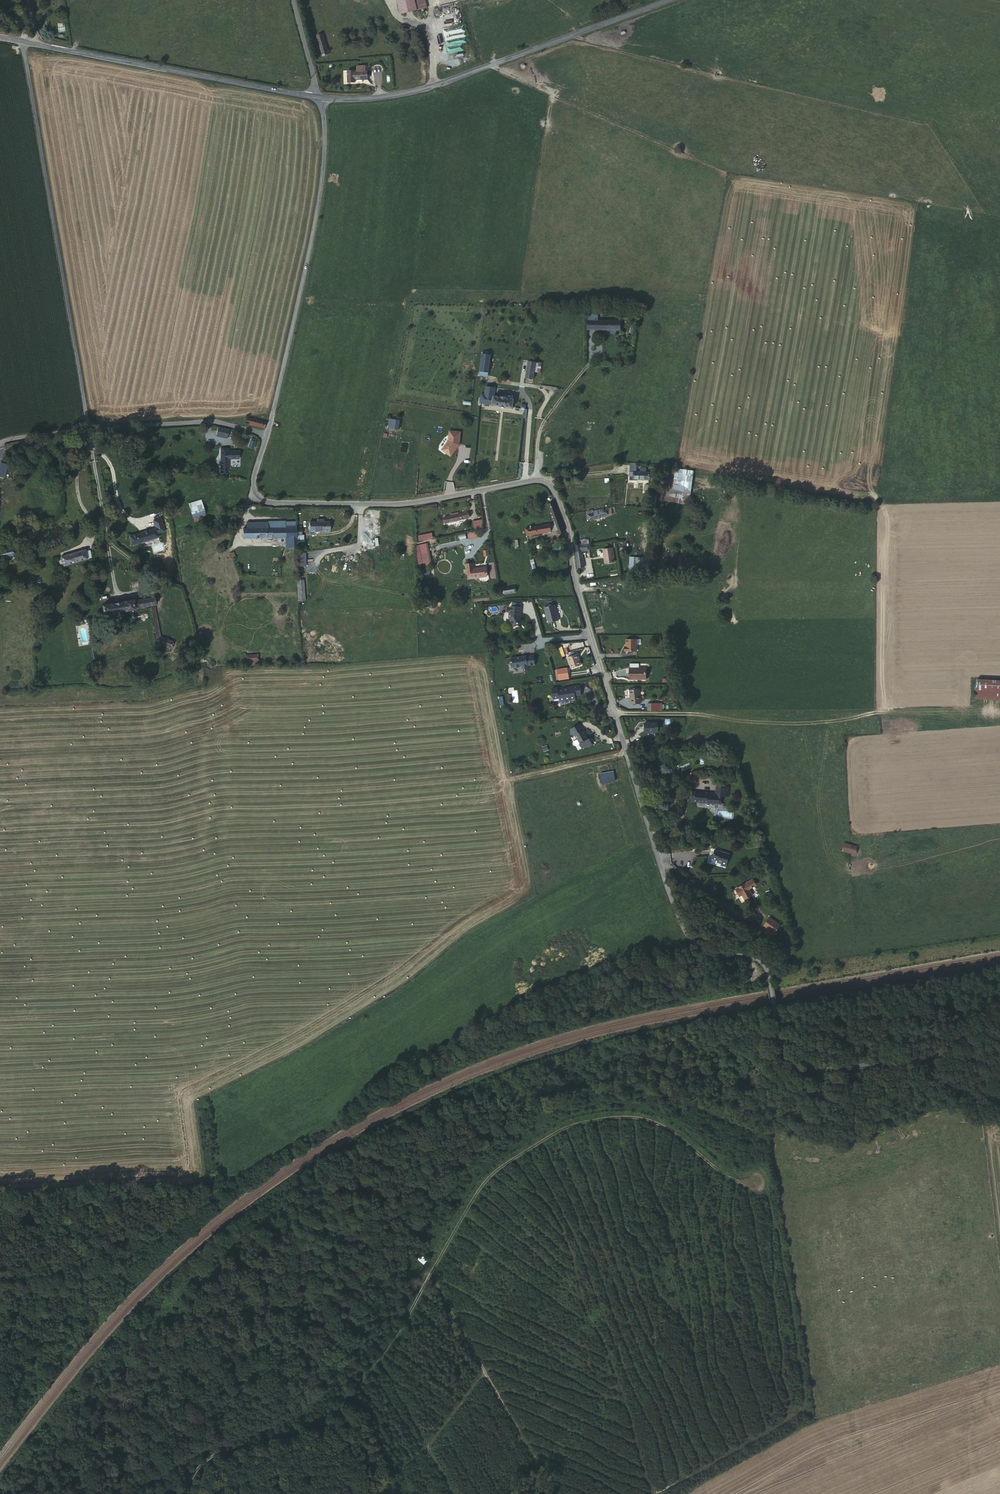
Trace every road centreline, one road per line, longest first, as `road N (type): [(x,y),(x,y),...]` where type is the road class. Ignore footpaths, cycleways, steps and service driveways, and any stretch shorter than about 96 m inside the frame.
road 1 (unclassified): [(266,434),(252,484),(258,497),(276,503),(408,503),(534,480),(552,485),(686,934),(760,961),(786,1049),(815,1063),(900,1057),(999,1064)]
road 2 (track): [(999,1106),(949,1105),(846,1144),(822,1142),(657,1077),(612,1074),(532,1095),(428,1183),(317,1380),(259,1413),(184,1438),(114,1493)]
road 3 (track): [(771,1255),(759,1175),(713,1143),(659,1118),(589,1118),(555,1128),(475,1197),(431,1284),(335,1421),(225,1454),(198,1493)]
road 4 (unclassified): [(21,42),(88,428)]
road 5 (tertiary): [(671,0),(428,87),(317,97)]
road 6 (unclassified): [(317,97),(324,168),(266,434)]
road 7 (tertiary): [(317,97),(21,42)]
road 8 (unclassified): [(266,434),(217,421),(88,428)]
road 9 (track): [(651,1493),(790,1413)]

